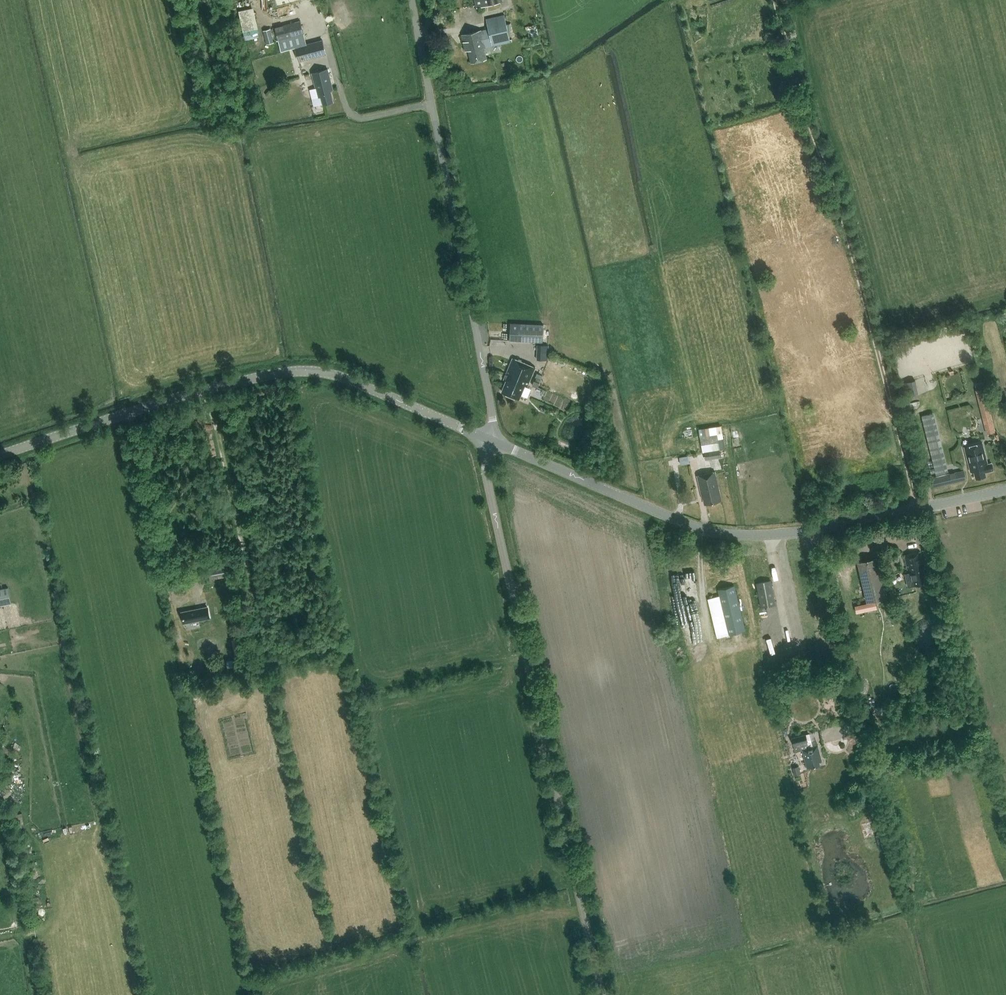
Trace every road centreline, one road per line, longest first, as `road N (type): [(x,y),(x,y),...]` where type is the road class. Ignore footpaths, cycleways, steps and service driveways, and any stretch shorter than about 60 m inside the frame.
road 1 (unclassified): [(597,994),(498,547),(485,474),(489,443)]
road 2 (tertiary): [(489,443),(687,524),(747,536),(1005,490)]
road 3 (track): [(918,509),(838,196),(777,0)]
road 4 (tertiary): [(0,456),(276,375),(319,374),(363,388),(489,443)]
road 5 (unclassified): [(489,443),(493,420),(410,0)]
road 6 (track): [(802,532),(849,717)]
road 7 (track): [(125,417),(167,591)]

